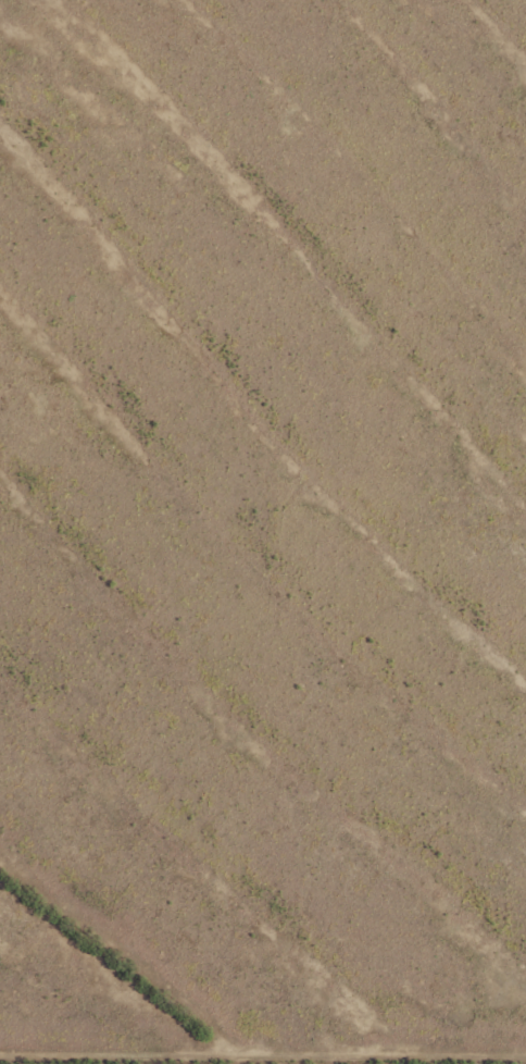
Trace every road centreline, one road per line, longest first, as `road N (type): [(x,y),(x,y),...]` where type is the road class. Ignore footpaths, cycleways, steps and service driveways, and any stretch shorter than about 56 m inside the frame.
road 1 (residential): [(61,0),(66,213),(158,415),(132,747),(16,1063)]
road 2 (residential): [(525,189),(349,357),(135,703)]

